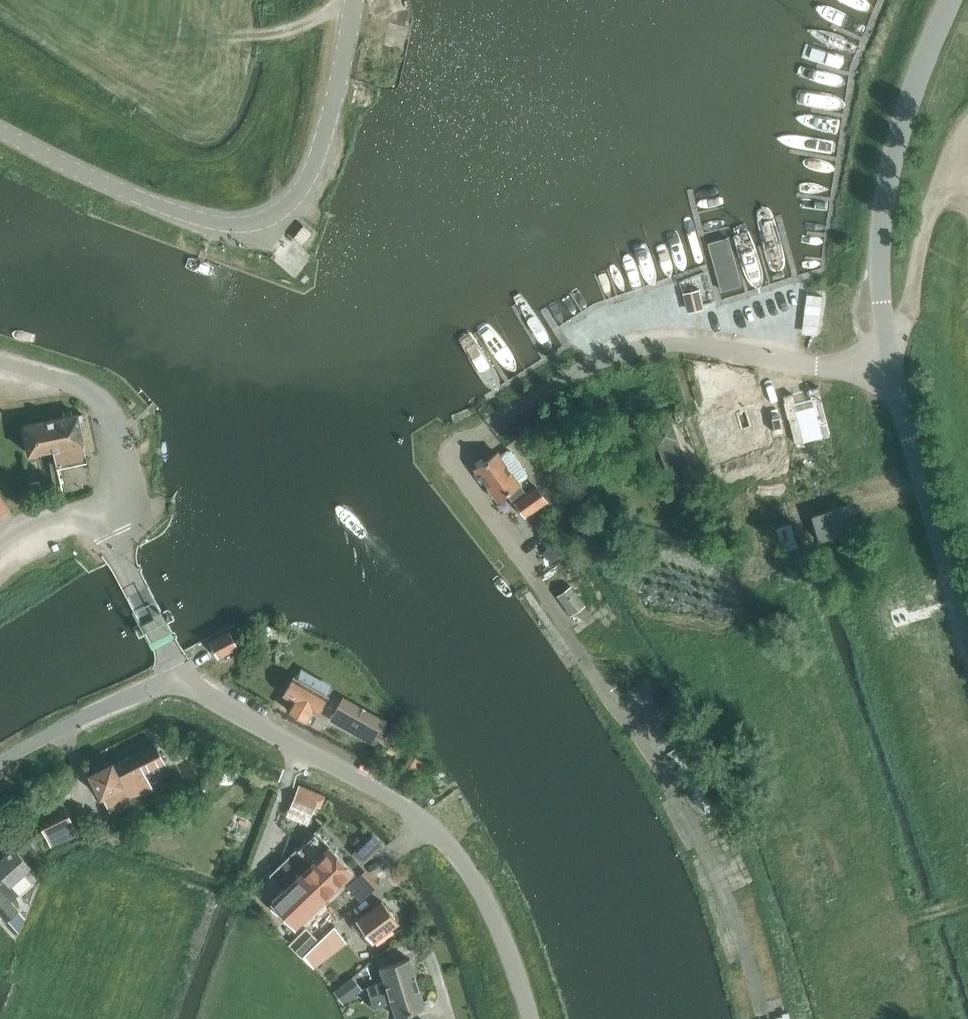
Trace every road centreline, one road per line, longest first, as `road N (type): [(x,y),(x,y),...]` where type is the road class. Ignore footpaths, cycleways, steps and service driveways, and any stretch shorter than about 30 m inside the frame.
road 1 (tertiary): [(967,637),(893,374),(880,260),(899,128),(951,0)]
road 2 (tertiary): [(354,0),(317,161),(291,201),(264,221),(224,225),(162,207),(0,129)]
road 3 (tertiary): [(529,1018),(489,910),(438,833),(175,671)]
road 4 (tertiary): [(97,509),(117,497),(121,479),(101,402),(51,377),(0,364)]
road 5 (tertiary): [(0,762),(175,671)]
road 6 (tertiary): [(175,671),(97,509)]

